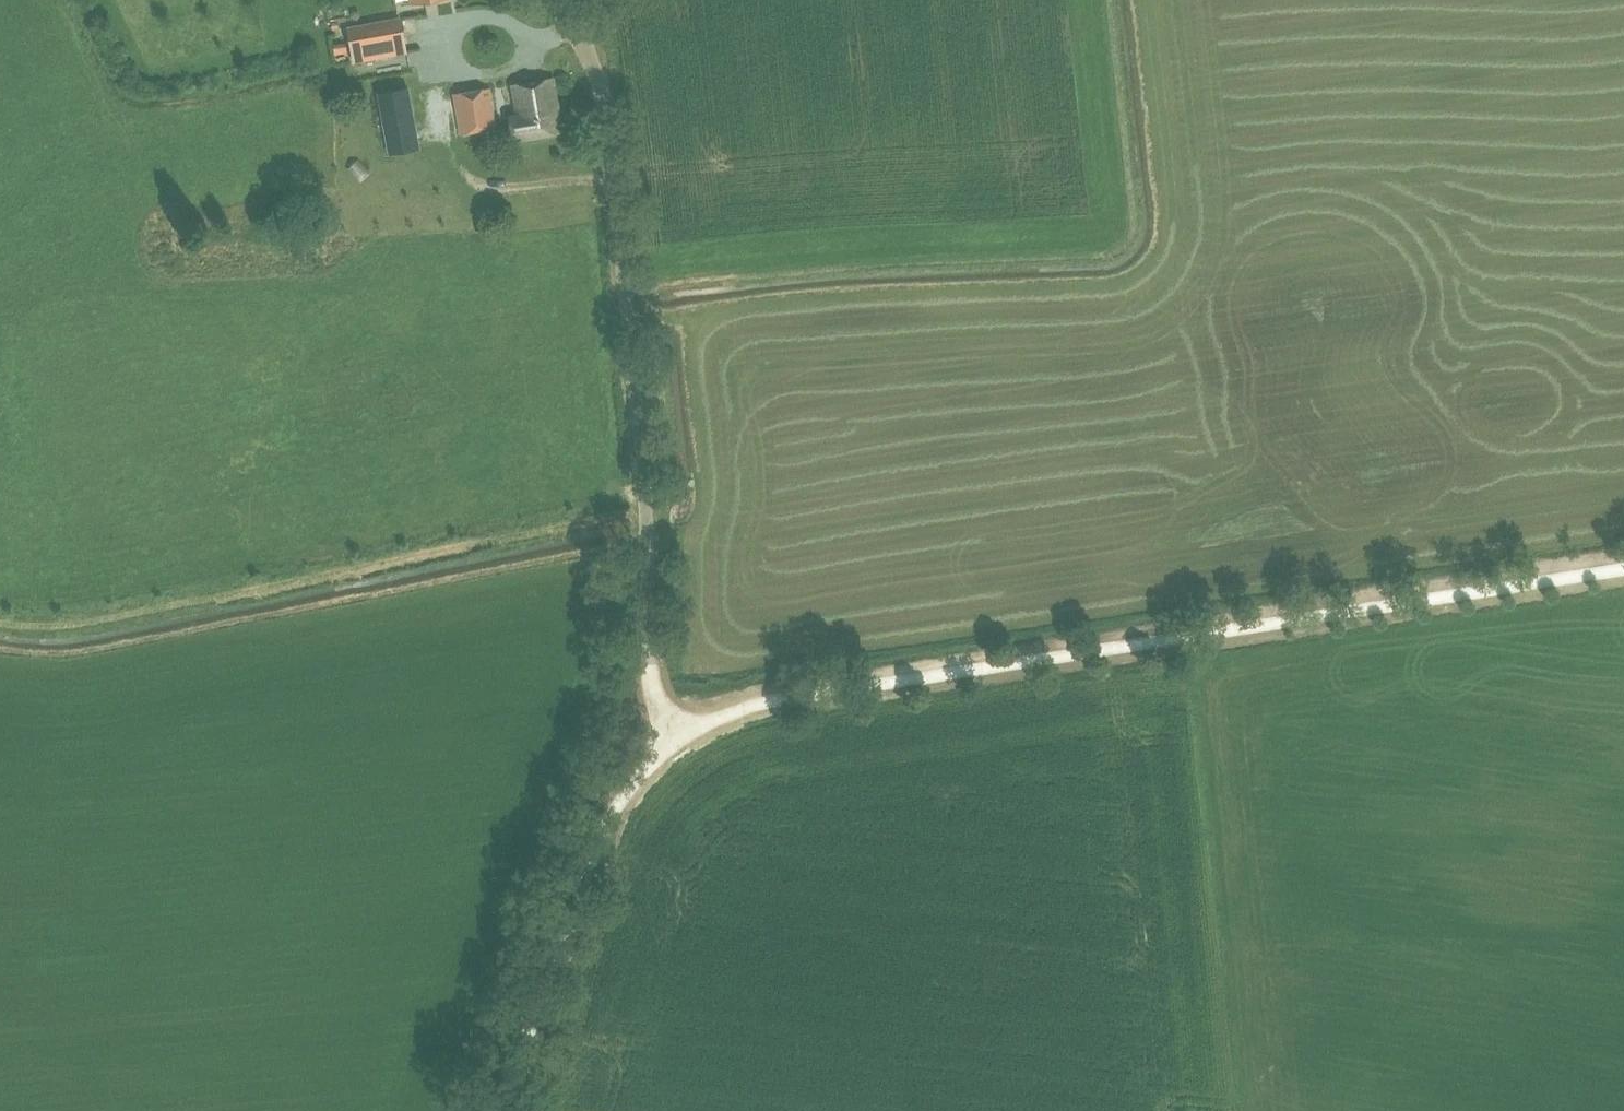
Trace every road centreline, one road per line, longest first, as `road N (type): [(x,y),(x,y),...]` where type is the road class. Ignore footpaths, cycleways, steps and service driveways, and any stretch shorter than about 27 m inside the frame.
road 1 (unclassified): [(675,735),(756,704),(1623,568)]
road 2 (unclassified): [(675,735),(651,685),(637,398),(607,121),(585,43),(555,0)]
road 3 (unclassified): [(504,1110),(606,825),(675,735)]

